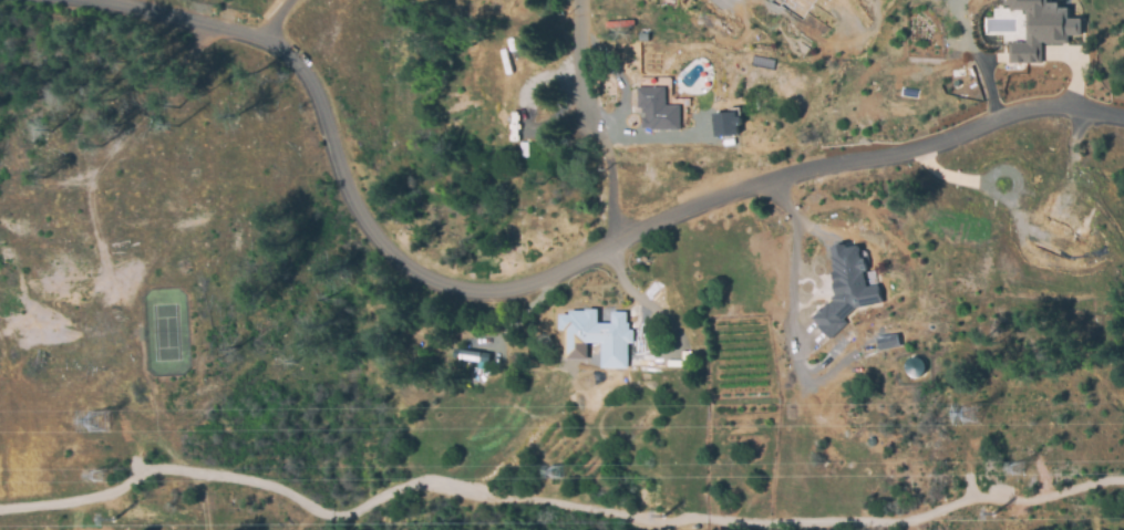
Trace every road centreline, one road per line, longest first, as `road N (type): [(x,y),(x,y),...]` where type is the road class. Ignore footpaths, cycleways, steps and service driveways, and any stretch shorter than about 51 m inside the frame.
road 1 (residential): [(102,0),(240,34),(285,56),(316,95),(364,217),(395,257),(453,287),(523,287),(610,237)]
road 2 (residential): [(610,237),(744,186),(952,143),(1014,116),(1080,111),(1123,118)]
road 3 (residential): [(608,165),(585,89),(580,0)]

